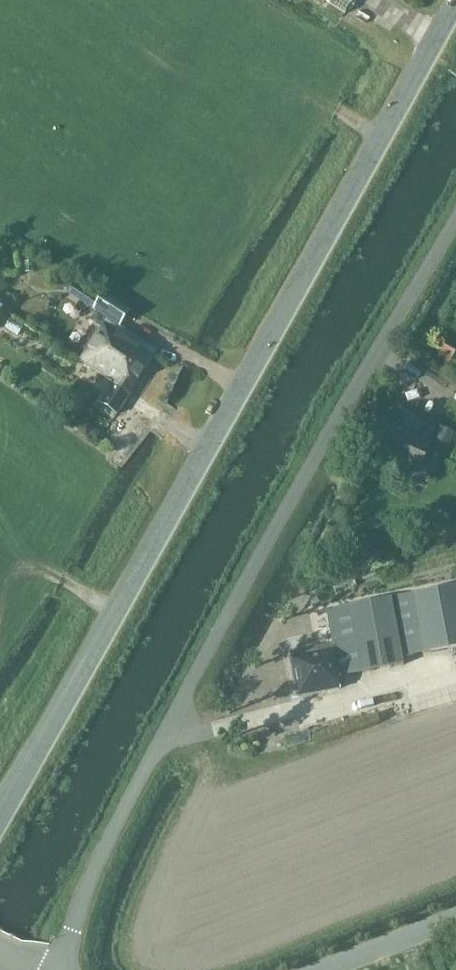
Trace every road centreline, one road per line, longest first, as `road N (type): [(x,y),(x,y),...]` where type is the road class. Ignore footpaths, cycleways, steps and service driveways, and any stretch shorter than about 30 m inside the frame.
road 1 (tertiary): [(0,816),(455,0)]
road 2 (unclassified): [(63,969),(82,903),(211,645),(455,219)]
road 3 (tertiary): [(327,969),(455,921)]
road 4 (track): [(276,71),(380,138)]

